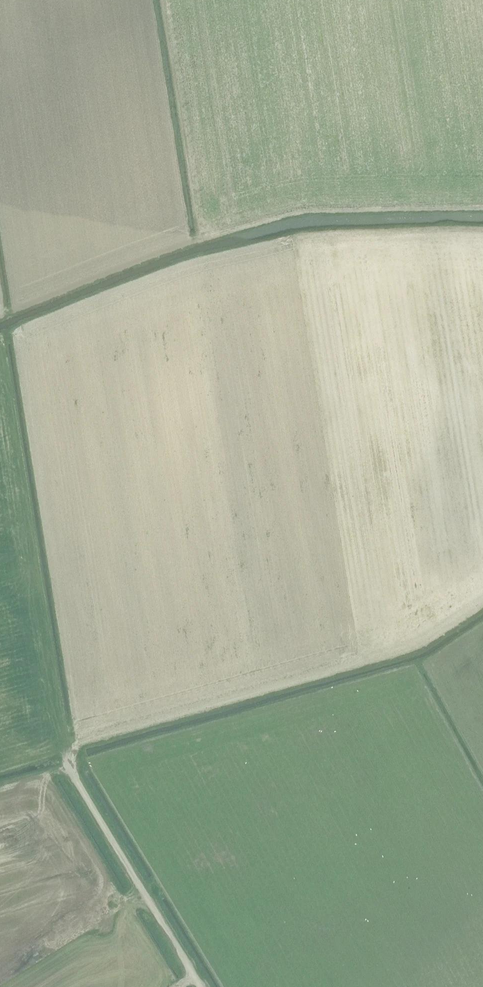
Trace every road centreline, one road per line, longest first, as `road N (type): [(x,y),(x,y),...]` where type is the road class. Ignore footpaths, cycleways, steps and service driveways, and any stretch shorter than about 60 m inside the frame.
road 1 (unclassified): [(200,986),(67,764)]

